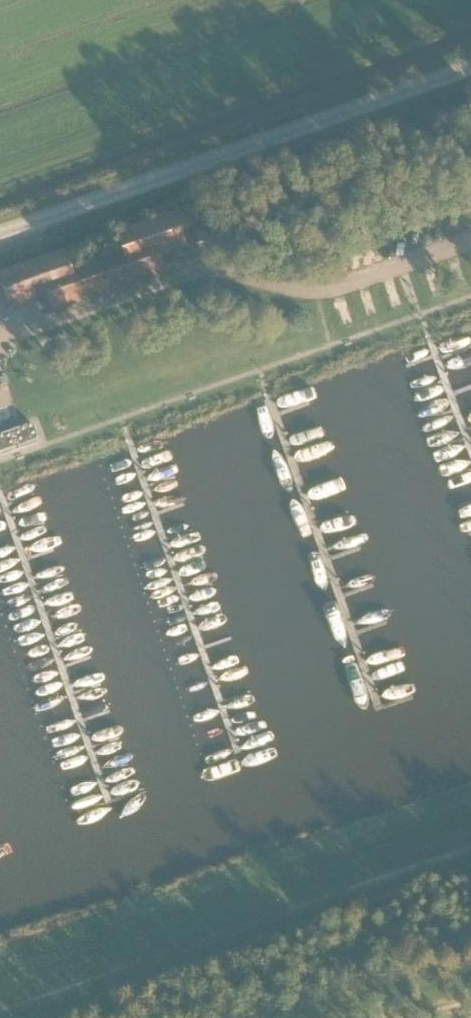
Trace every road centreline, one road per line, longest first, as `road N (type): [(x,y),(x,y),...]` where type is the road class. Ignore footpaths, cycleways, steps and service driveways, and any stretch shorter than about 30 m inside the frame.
road 1 (unclassified): [(470,68),(0,237)]

